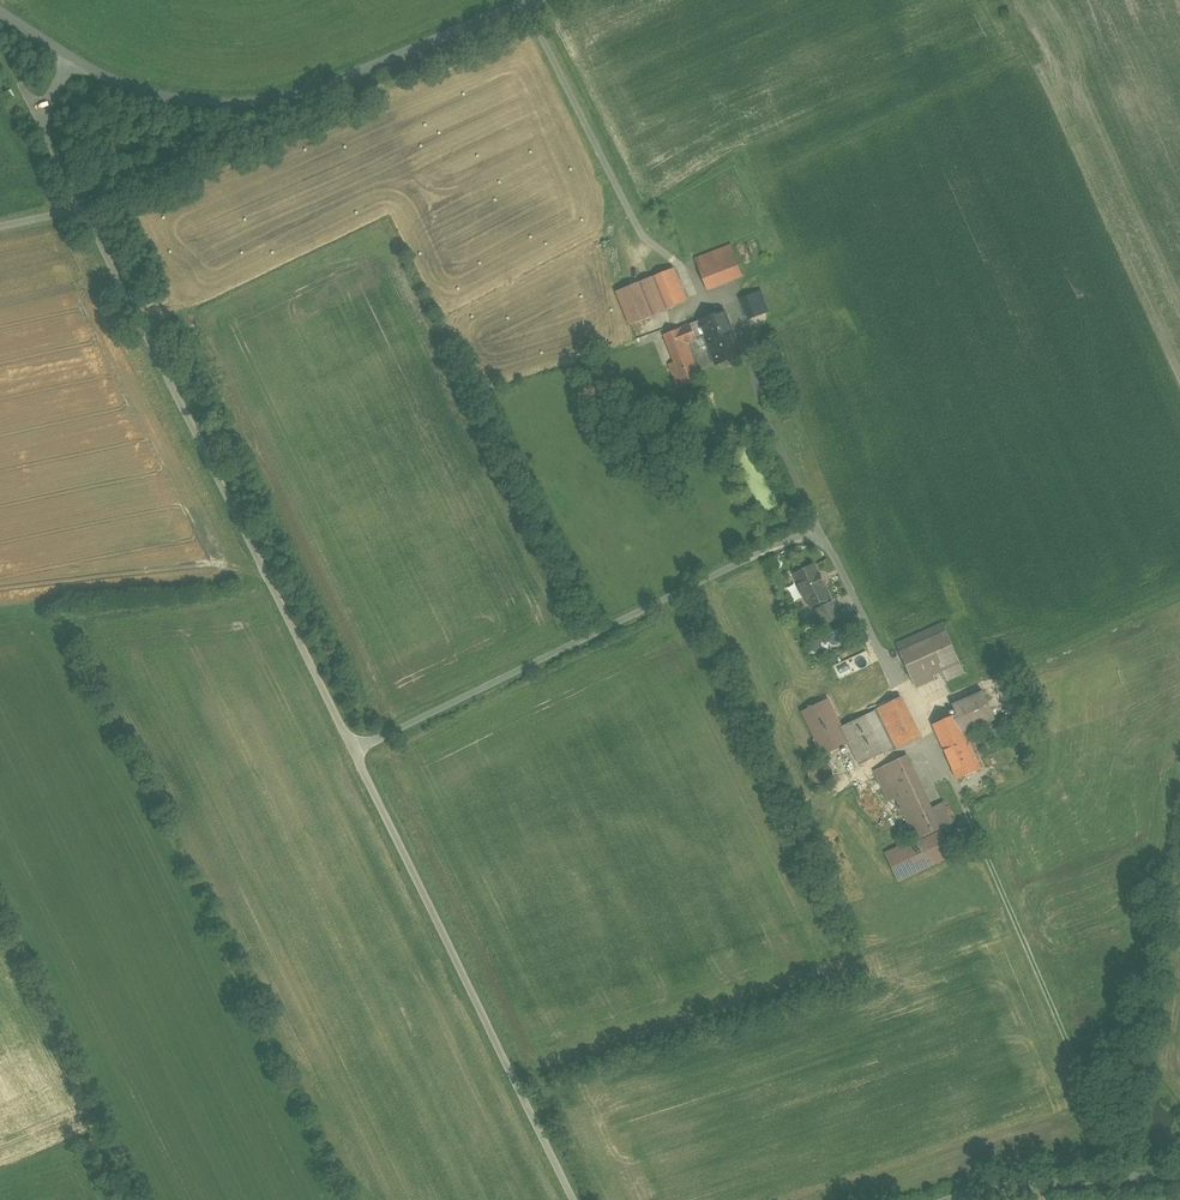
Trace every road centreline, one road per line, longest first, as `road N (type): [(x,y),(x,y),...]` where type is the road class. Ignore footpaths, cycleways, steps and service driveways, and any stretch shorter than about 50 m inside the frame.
road 1 (unclassified): [(574,1199),(358,752),(55,156),(46,102),(71,58)]
road 2 (unclassified): [(538,0),(328,89),(261,100),(191,100),(71,58)]
road 3 (track): [(1127,1179),(957,787)]
road 4 (unclassified): [(1179,1176),(989,1188),(953,1199)]

